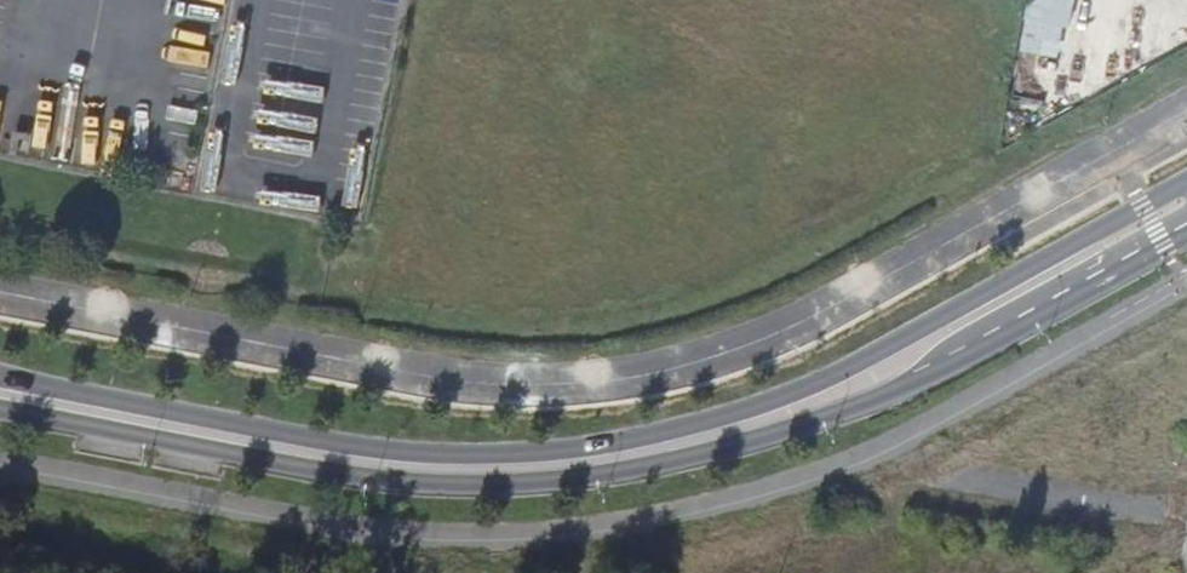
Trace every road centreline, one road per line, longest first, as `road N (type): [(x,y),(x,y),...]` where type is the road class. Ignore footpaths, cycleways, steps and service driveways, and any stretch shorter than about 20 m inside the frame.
road 1 (secondary): [(1186,181),(808,387),(647,438),(487,456),(367,449),(0,377)]
road 2 (secondary): [(0,411),(421,482),(509,483),(660,465),(901,390),(1186,225)]

